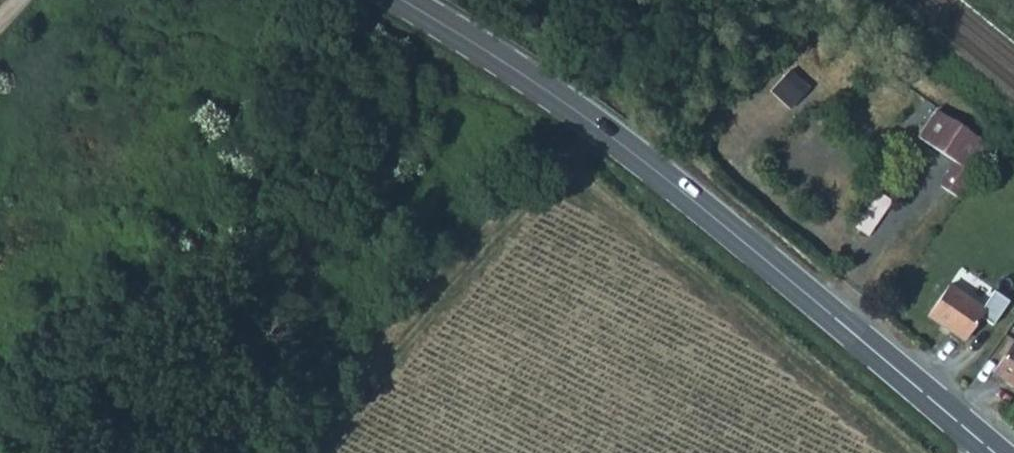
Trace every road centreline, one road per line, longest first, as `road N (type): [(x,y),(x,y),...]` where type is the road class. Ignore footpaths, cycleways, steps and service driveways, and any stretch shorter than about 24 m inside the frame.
road 1 (secondary): [(392,0),(689,195),(994,452)]
road 2 (track): [(318,452),(502,246),(594,127)]

